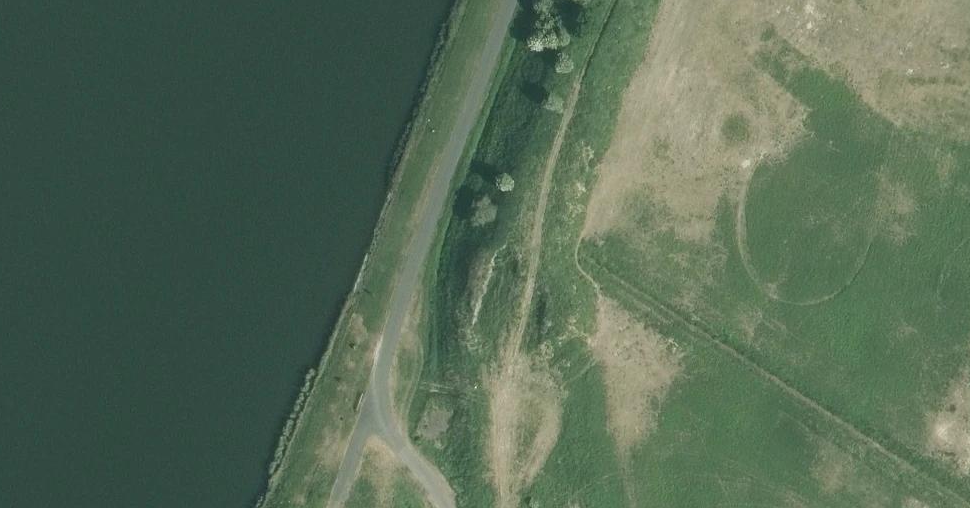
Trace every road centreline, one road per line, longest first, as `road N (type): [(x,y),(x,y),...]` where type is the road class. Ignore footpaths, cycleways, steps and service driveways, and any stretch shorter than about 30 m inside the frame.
road 1 (unclassified): [(367,424),(513,0)]

